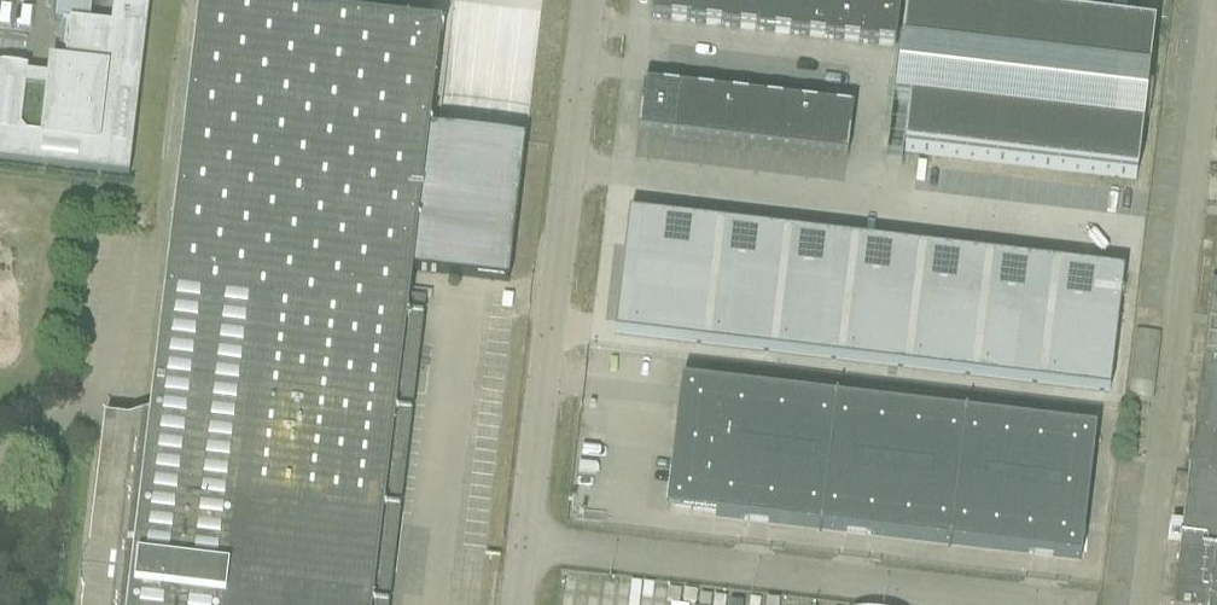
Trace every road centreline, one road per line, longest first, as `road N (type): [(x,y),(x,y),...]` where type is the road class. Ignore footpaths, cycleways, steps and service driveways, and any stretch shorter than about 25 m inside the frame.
road 1 (unclassified): [(1094,603),(524,546)]
road 2 (unclassified): [(524,546),(586,0)]

